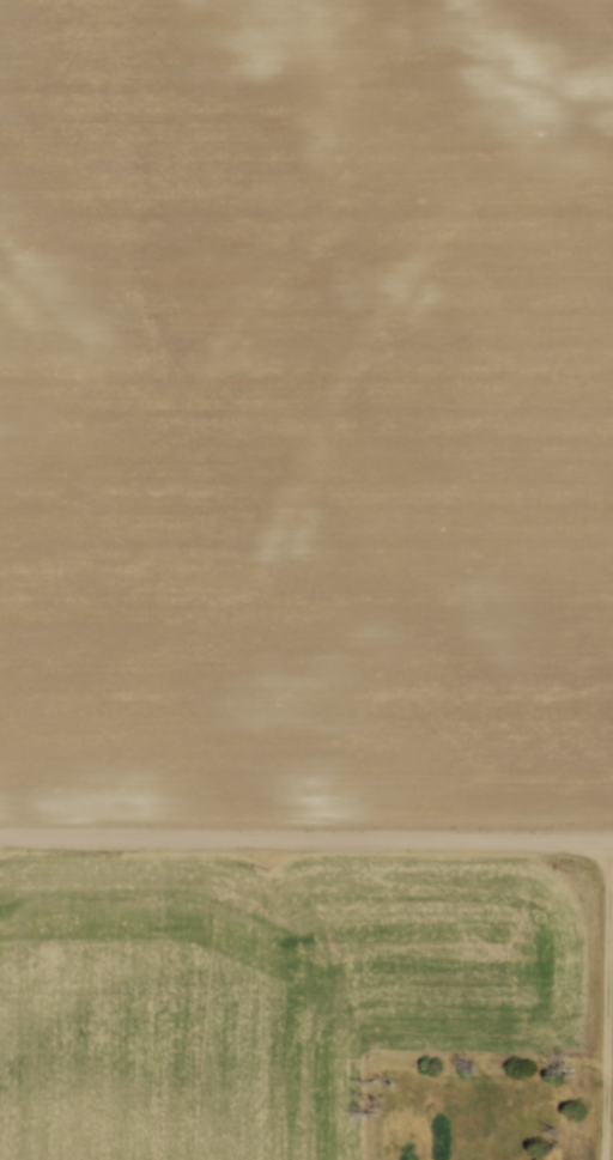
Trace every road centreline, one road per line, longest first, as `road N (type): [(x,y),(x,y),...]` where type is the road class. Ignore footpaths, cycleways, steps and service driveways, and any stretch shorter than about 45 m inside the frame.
road 1 (residential): [(0,837),(612,840)]

